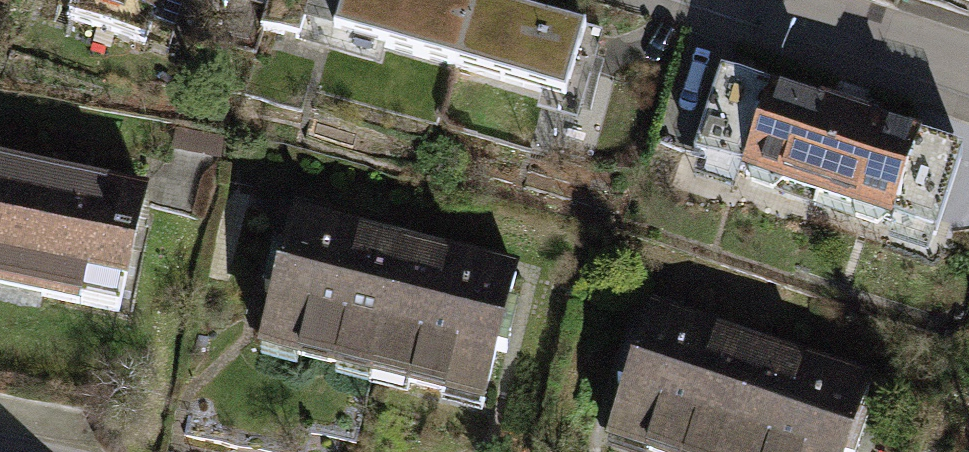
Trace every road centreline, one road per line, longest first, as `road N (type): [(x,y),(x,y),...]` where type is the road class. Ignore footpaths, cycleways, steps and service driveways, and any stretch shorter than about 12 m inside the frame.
road 1 (residential): [(762,0),(968,69)]

